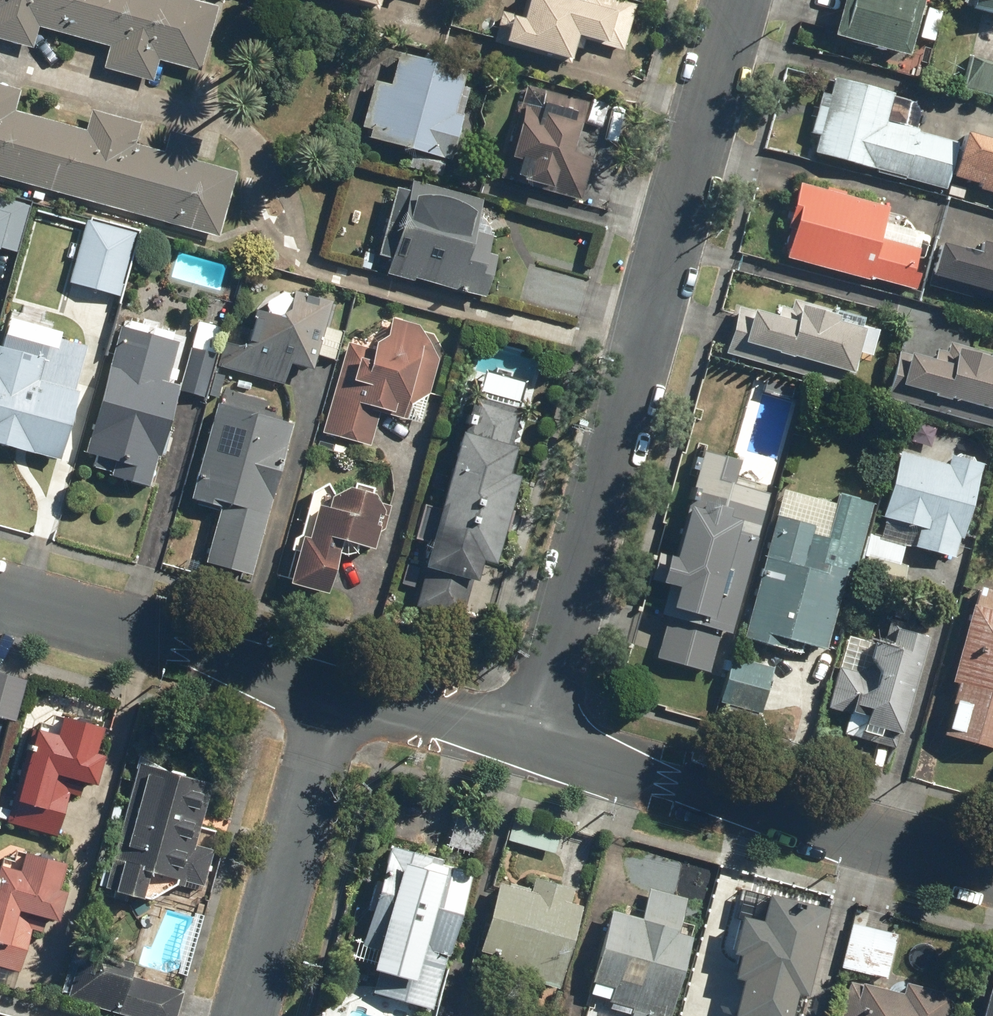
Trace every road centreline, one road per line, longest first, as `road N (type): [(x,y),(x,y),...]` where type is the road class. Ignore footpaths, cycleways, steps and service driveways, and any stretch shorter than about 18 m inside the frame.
road 1 (residential): [(731,0),(526,747)]
road 2 (residential): [(992,876),(526,747)]
road 3 (residential): [(324,692),(0,594)]
road 4 (residential): [(324,692),(238,1015)]
road 5 (residential): [(526,747),(324,692)]

